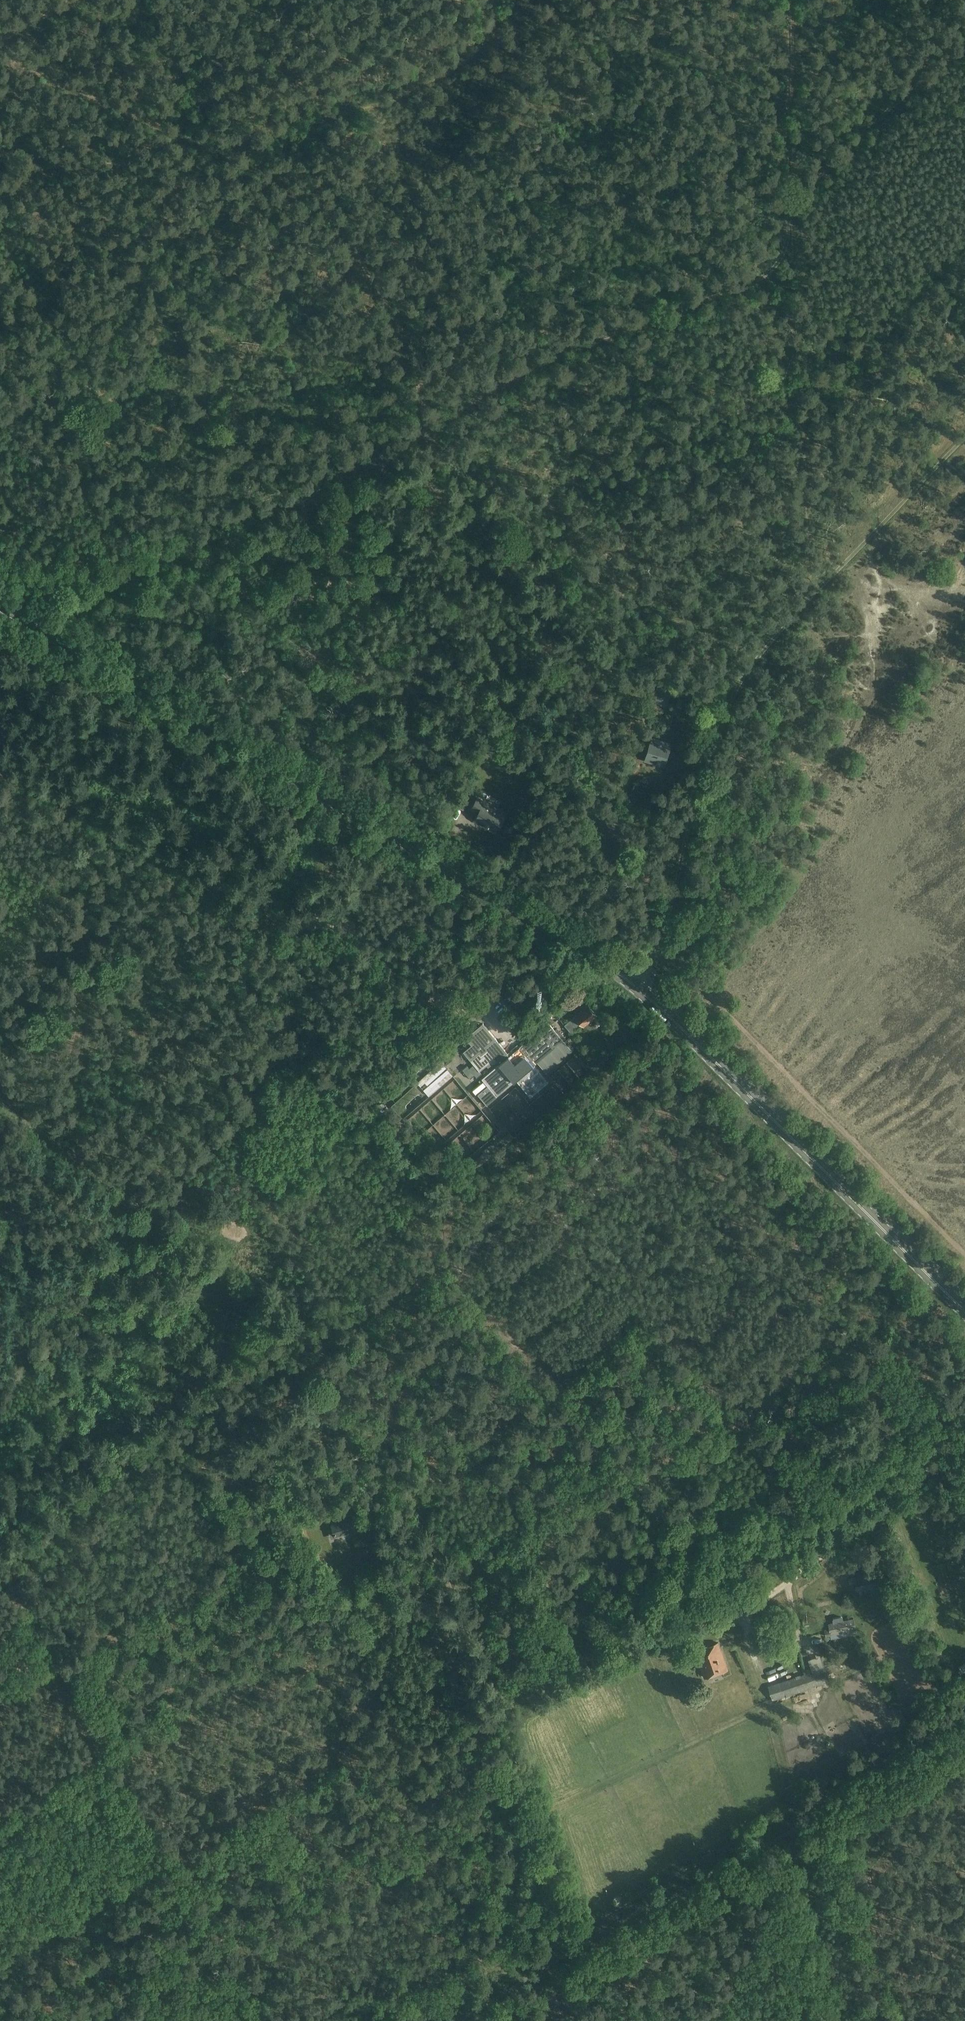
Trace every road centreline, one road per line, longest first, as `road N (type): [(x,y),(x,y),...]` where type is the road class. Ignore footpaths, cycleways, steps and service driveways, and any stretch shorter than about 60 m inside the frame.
road 1 (primary): [(964,1311),(610,967),(0,603)]
road 2 (track): [(427,1538),(365,1342),(379,1308),(451,1267),(578,1395),(671,1462),(739,1529),(791,1596),(798,1642),(778,1649),(757,1643),(745,1620),(760,1604)]
road 3 (track): [(381,1536),(427,1538),(487,1689),(497,1691),(585,1652),(618,1653),(695,1617),(745,1615),(964,1442)]
road 4 (track): [(964,436),(764,648),(734,694),(660,952)]
road 5 (track): [(422,432),(416,362),(324,209),(258,164),(0,55)]
road 6 (track): [(422,432),(332,485),(108,589),(69,620),(48,662),(0,715)]
road 7 (track): [(789,199),(786,243),(762,278),(550,357),(422,432)]
road 8 (track): [(660,952),(964,1254)]
road 9 (track): [(421,2020),(791,1807)]
road 10 (track): [(0,1447),(137,1339),(125,1316),(129,1292),(160,1263),(138,1215),(152,1199)]
road 11 (track): [(369,1742),(317,1647),(306,1645),(122,1746)]
road 12 (track): [(369,1742),(503,1974)]
road 13 (track): [(964,47),(789,199)]
road 14 (track): [(791,1807),(964,1708)]
road 15 (track): [(791,0),(789,199)]
road 16 (track): [(801,1862),(964,1760)]
road 17 (track): [(708,2020),(798,1856)]
road 18 (track): [(801,1862),(853,2020)]
road 19 (track): [(122,1746),(0,1819)]
road 20 (track): [(259,914),(327,796)]

